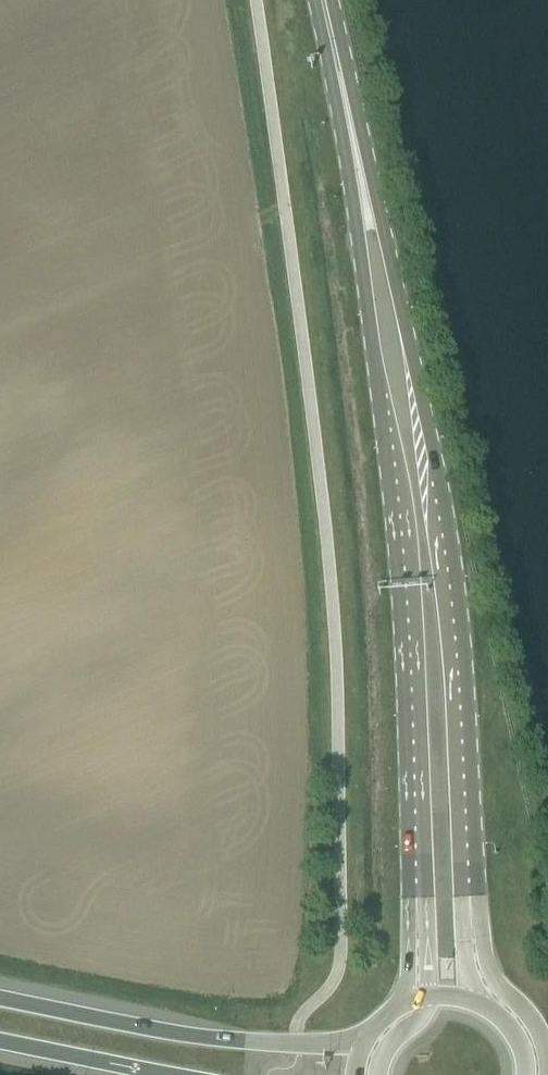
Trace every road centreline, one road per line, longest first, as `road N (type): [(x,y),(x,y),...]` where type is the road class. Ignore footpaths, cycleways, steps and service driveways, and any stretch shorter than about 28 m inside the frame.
road 1 (secondary): [(468,895),(451,522),(393,270),(359,176)]
road 2 (secondary): [(359,176),(365,275),(406,528),(414,895)]
road 3 (motorway): [(364,1045),(198,1040),(0,1003)]
road 4 (motorway): [(0,1042),(179,1074)]
road 5 (secondary): [(359,176),(322,0)]

